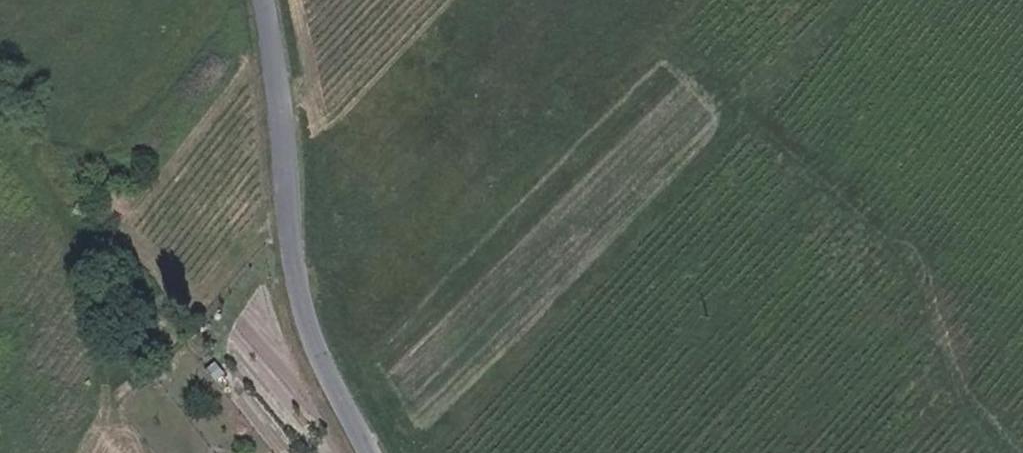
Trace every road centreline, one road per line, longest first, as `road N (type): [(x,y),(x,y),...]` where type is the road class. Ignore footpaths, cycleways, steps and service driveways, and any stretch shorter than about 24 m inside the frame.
road 1 (unclassified): [(271,0),(317,333),(376,452)]

